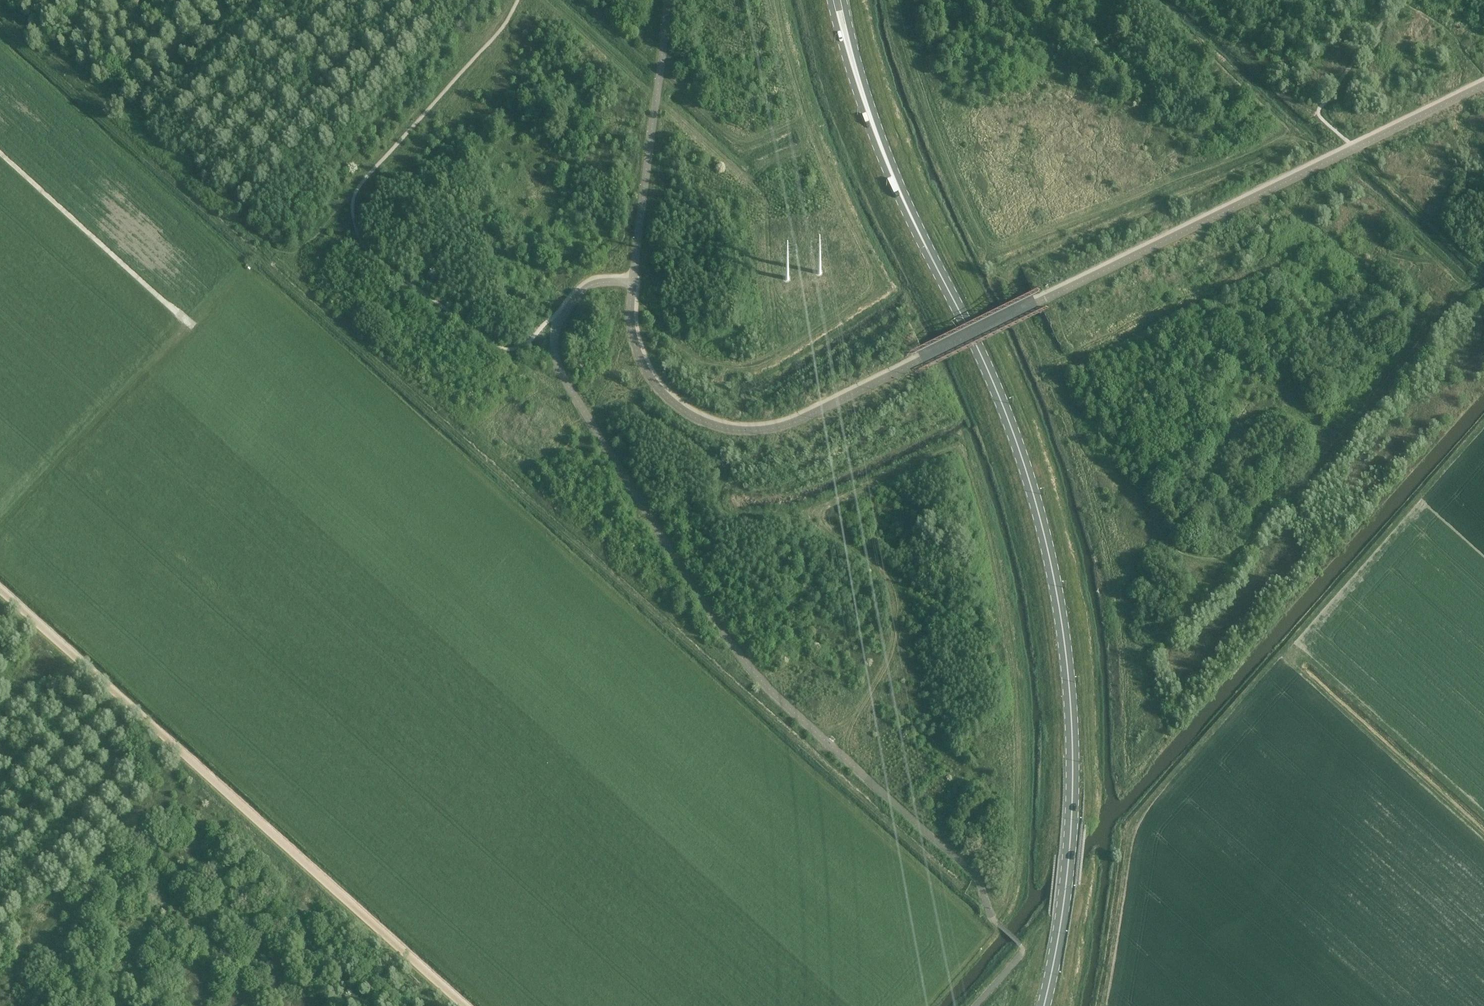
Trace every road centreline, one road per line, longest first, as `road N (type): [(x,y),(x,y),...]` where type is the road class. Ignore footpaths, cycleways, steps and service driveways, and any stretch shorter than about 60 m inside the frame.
road 1 (primary): [(1046,1005),(1071,791),(1058,587),(982,358),(866,106)]
road 2 (track): [(463,1005),(0,591)]
road 3 (track): [(0,152),(194,326)]

